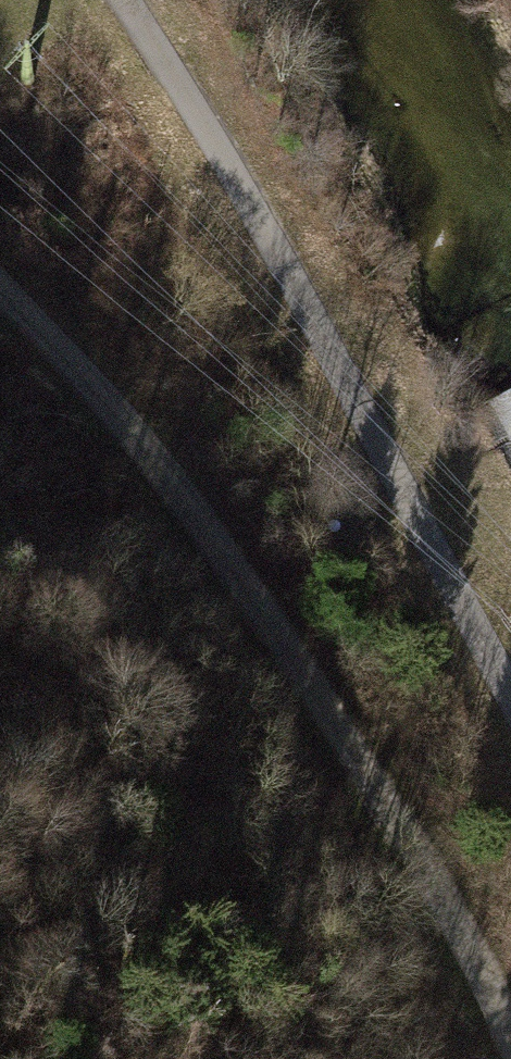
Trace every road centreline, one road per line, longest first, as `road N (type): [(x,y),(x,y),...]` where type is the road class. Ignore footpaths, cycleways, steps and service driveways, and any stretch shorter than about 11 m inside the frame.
road 1 (track): [(0,288),(136,434),(205,528),(424,870),(510,1039)]
road 2 (track): [(122,0),(237,179),(510,691)]

